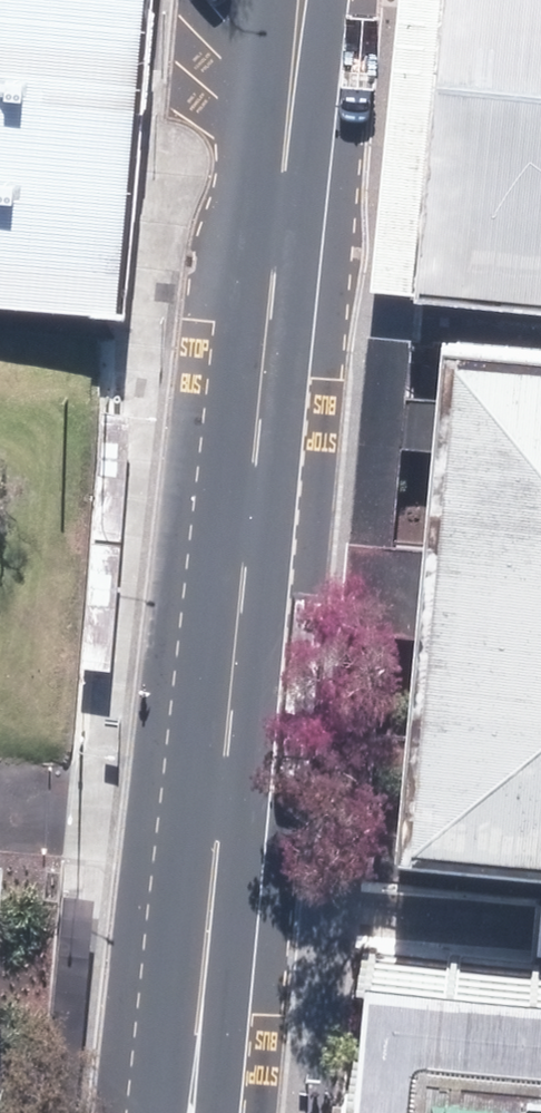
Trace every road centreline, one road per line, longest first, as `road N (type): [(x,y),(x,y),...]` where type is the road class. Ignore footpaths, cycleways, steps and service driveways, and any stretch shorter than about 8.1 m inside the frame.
road 1 (secondary): [(288,157),(186,1112)]
road 2 (secondary): [(318,0),(288,157)]
road 3 (secondary): [(288,157),(290,0)]

